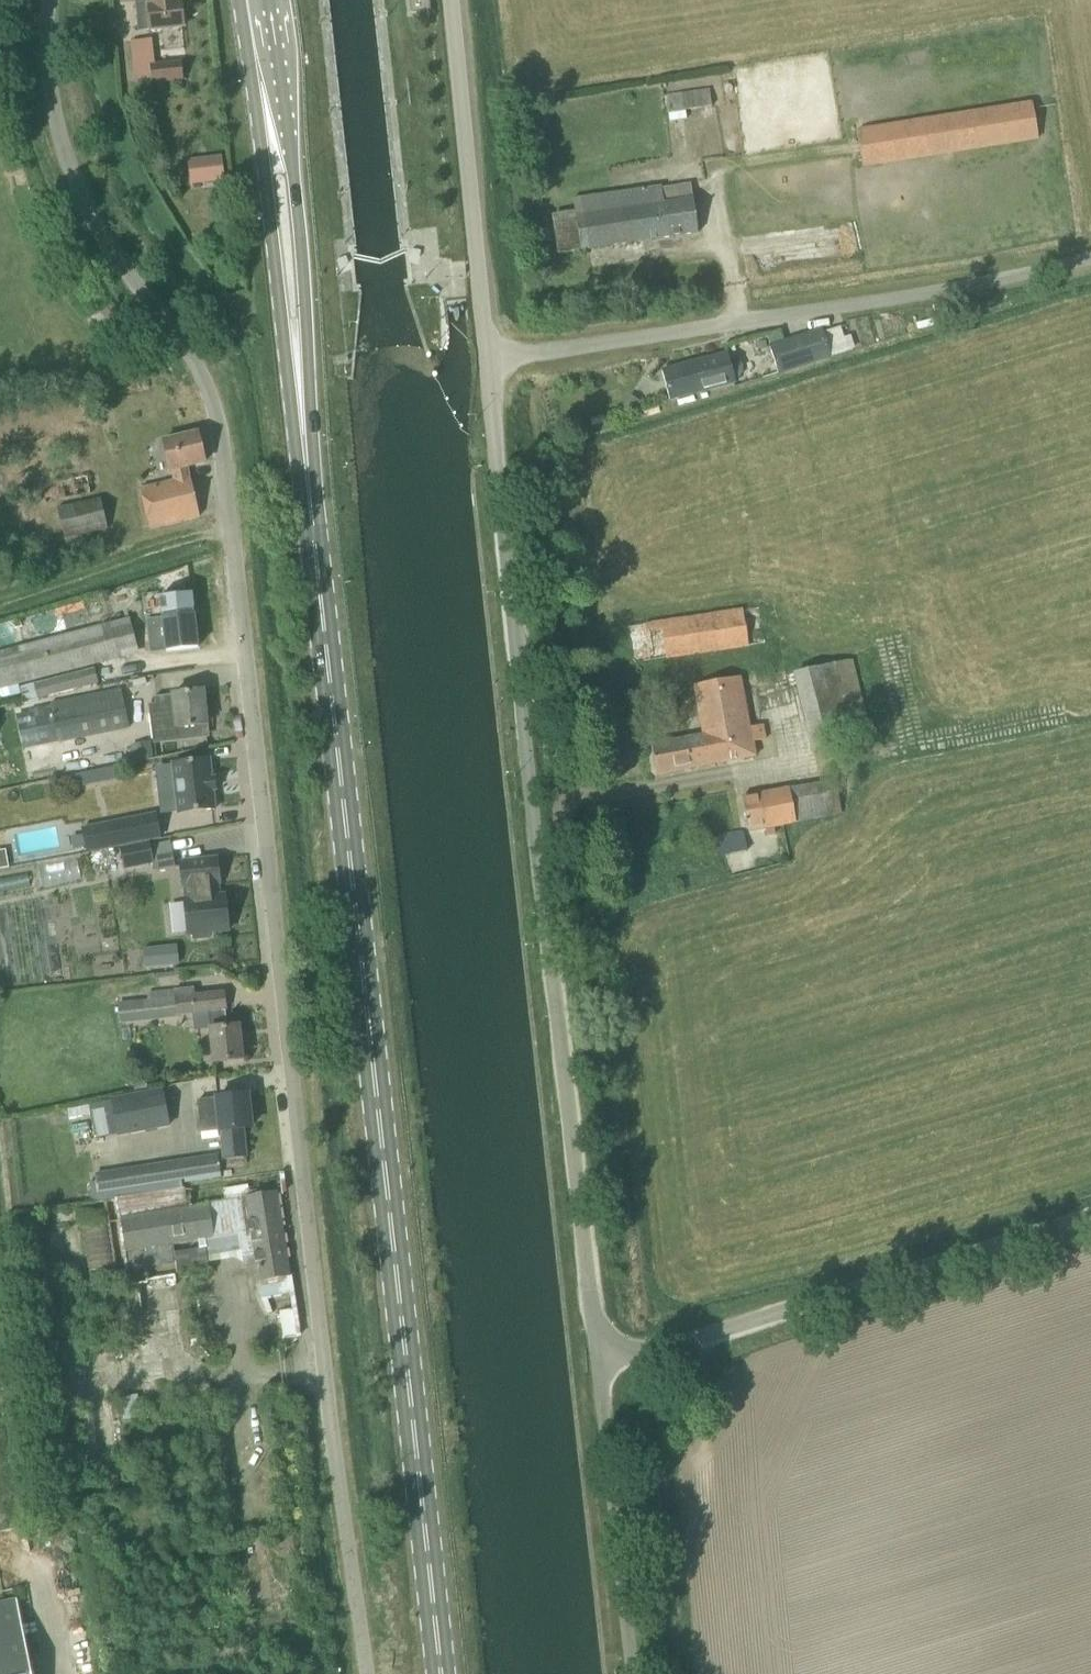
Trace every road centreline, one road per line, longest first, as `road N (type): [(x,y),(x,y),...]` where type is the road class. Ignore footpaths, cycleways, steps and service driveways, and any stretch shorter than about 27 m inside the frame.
road 1 (unclassified): [(372,1673),(308,1236),(224,459),(194,360),(70,170),(47,71),(50,0)]
road 2 (primary): [(443,1673),(302,435)]
road 3 (unclassified): [(592,1364),(491,359)]
road 4 (unclassified): [(491,359),(975,290),(1090,256)]
road 5 (unclassified): [(592,1364),(1090,1212)]
road 6 (unclassified): [(491,359),(452,0)]
road 7 (primary): [(302,435),(300,233),(289,137),(266,82)]
road 8 (primary): [(266,82),(260,140),(302,435)]
road 9 (unclassified): [(630,1673),(592,1364)]
road 10 (track): [(233,530),(157,545),(0,601)]

